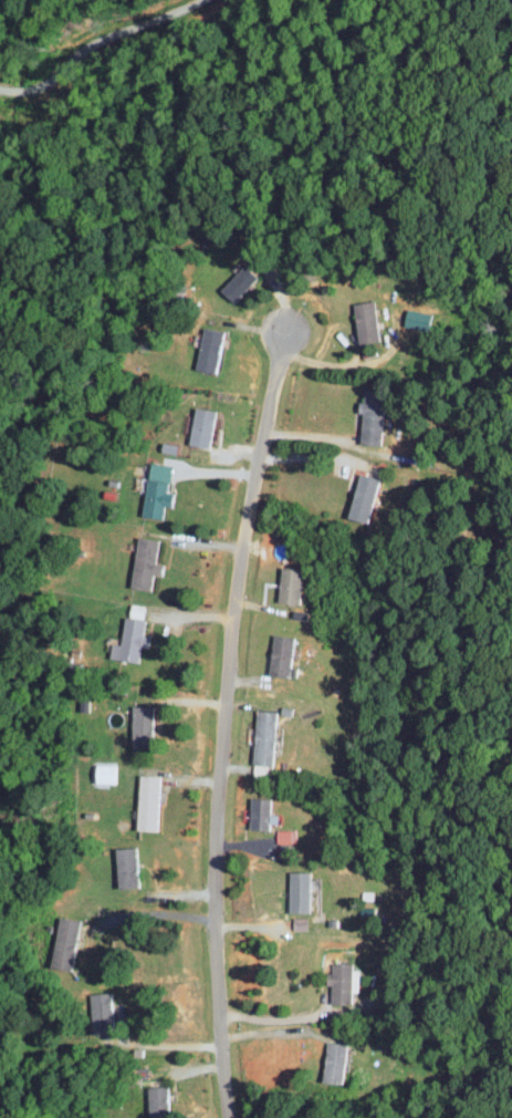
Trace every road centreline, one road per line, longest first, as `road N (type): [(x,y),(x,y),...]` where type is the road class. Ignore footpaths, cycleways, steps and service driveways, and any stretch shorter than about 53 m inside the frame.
road 1 (residential): [(233,1117),(212,986),(217,775),(230,583),(281,297)]

